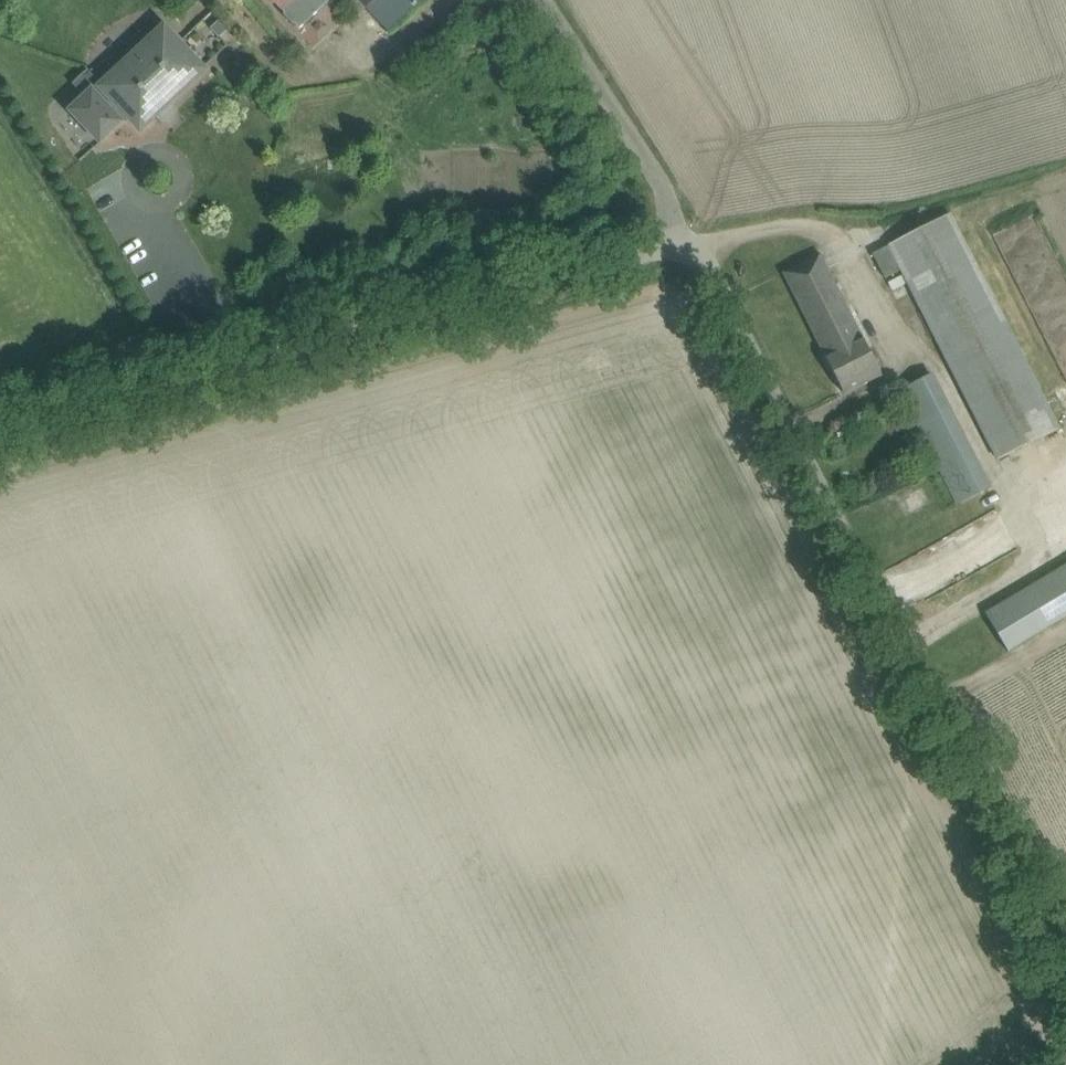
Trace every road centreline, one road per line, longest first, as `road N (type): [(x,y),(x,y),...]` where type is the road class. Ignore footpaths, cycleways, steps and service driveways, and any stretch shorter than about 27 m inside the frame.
road 1 (unclassified): [(1065,964),(709,264),(688,250),(666,249),(0,430)]

